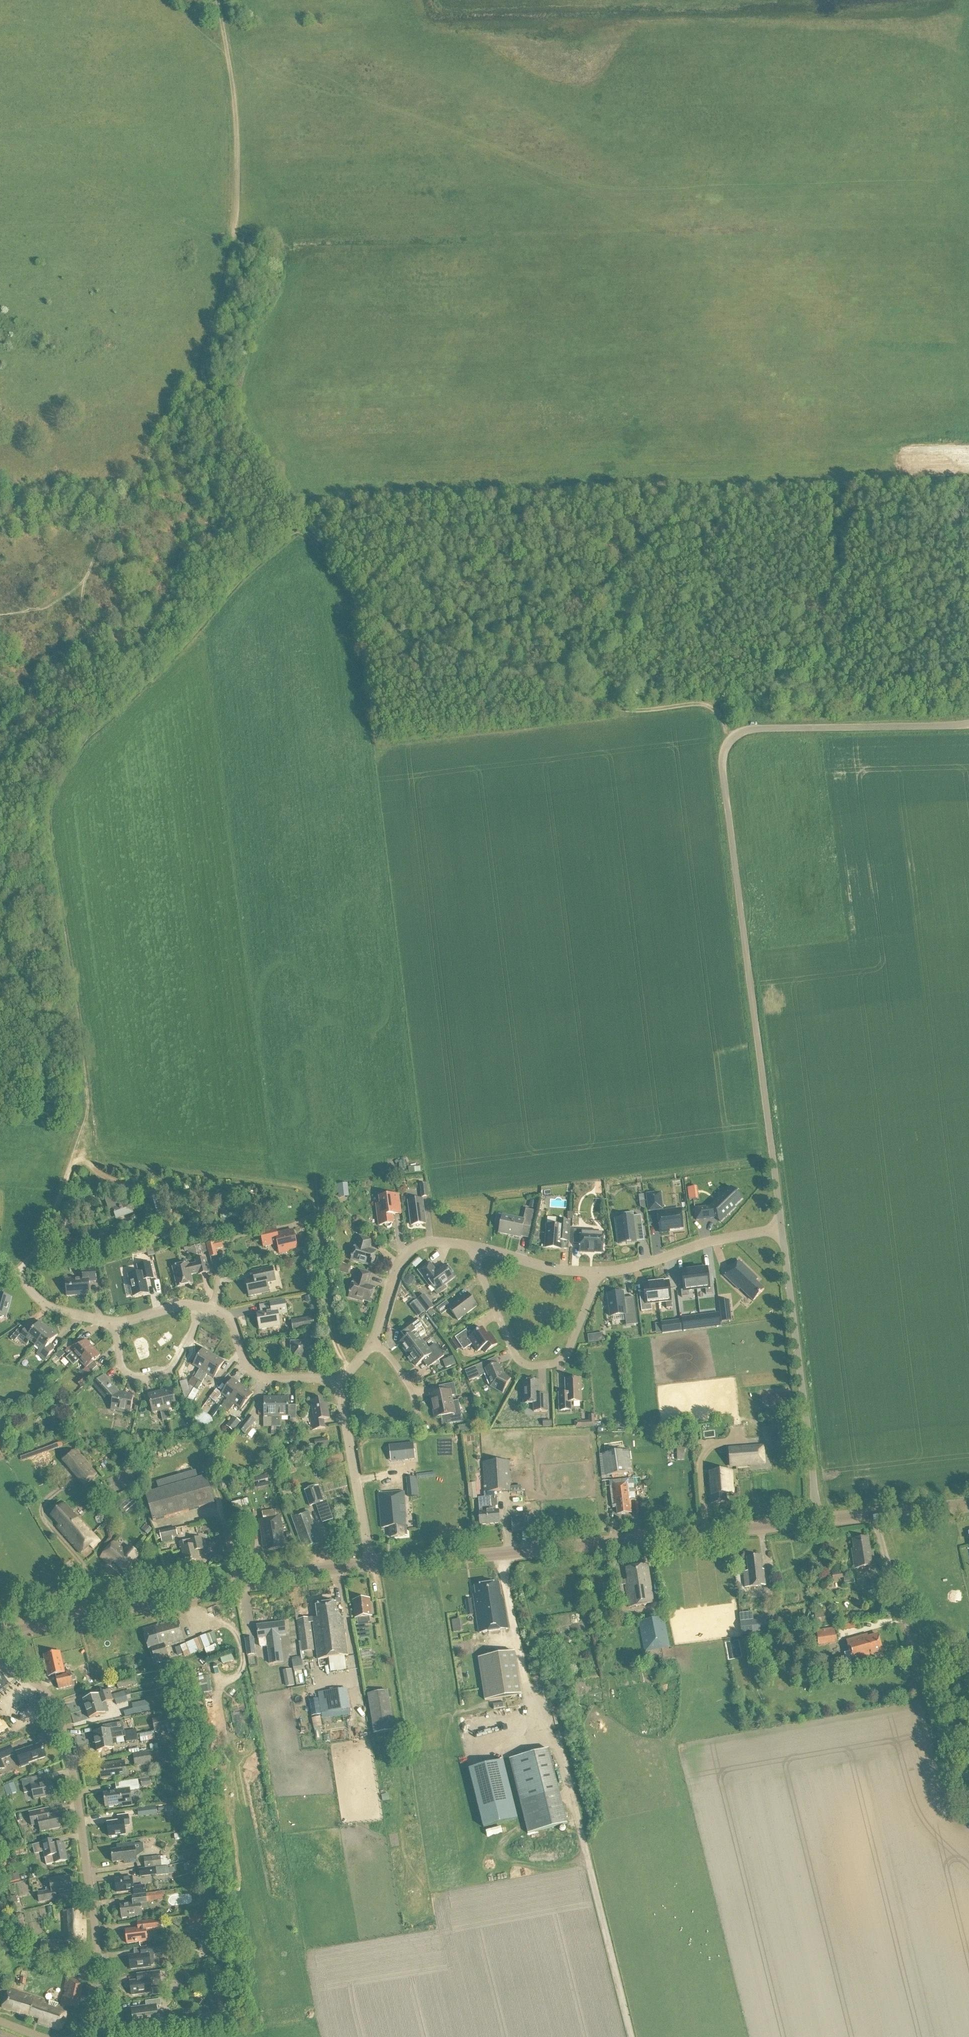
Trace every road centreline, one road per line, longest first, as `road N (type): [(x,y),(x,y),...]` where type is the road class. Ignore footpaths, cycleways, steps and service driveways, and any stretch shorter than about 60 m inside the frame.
road 1 (unclassified): [(781,1229),(725,750),(748,731),(968,724)]
road 2 (track): [(296,530),(320,546),(403,640),(608,708),(706,706),(731,738)]
road 3 (tertiary): [(372,1565),(817,1521)]
road 4 (track): [(74,1161),(305,1189),(313,1198),(336,1344),(349,1370)]
road 5 (unclassified): [(80,2036),(98,1955),(63,1725),(44,1690),(0,1664)]
road 6 (track): [(85,740),(95,700),(86,582),(203,370)]
road 7 (tertiary): [(0,1636),(372,1565)]
road 8 (track): [(219,0),(234,97),(235,209),(203,370)]
road 9 (unclassified): [(817,1521),(781,1229)]
road 10 (residential): [(597,1274),(566,1355),(532,1368),(521,1362),(472,1245)]
road 11 (residential): [(597,1274),(781,1229)]
road 12 (residential): [(372,1565),(333,1383)]
road 13 (residential): [(113,1323),(126,1375),(150,1377),(174,1367),(201,1307)]
road 14 (residential): [(333,1383),(254,1373),(223,1314),(201,1307)]
road 15 (residential): [(373,1339),(404,1256),(428,1242),(472,1245)]
road 16 (unclassified): [(874,1515),(916,1662)]
road 17 (residential): [(472,1245),(597,1274)]
road 18 (track): [(19,1272),(74,1161)]

